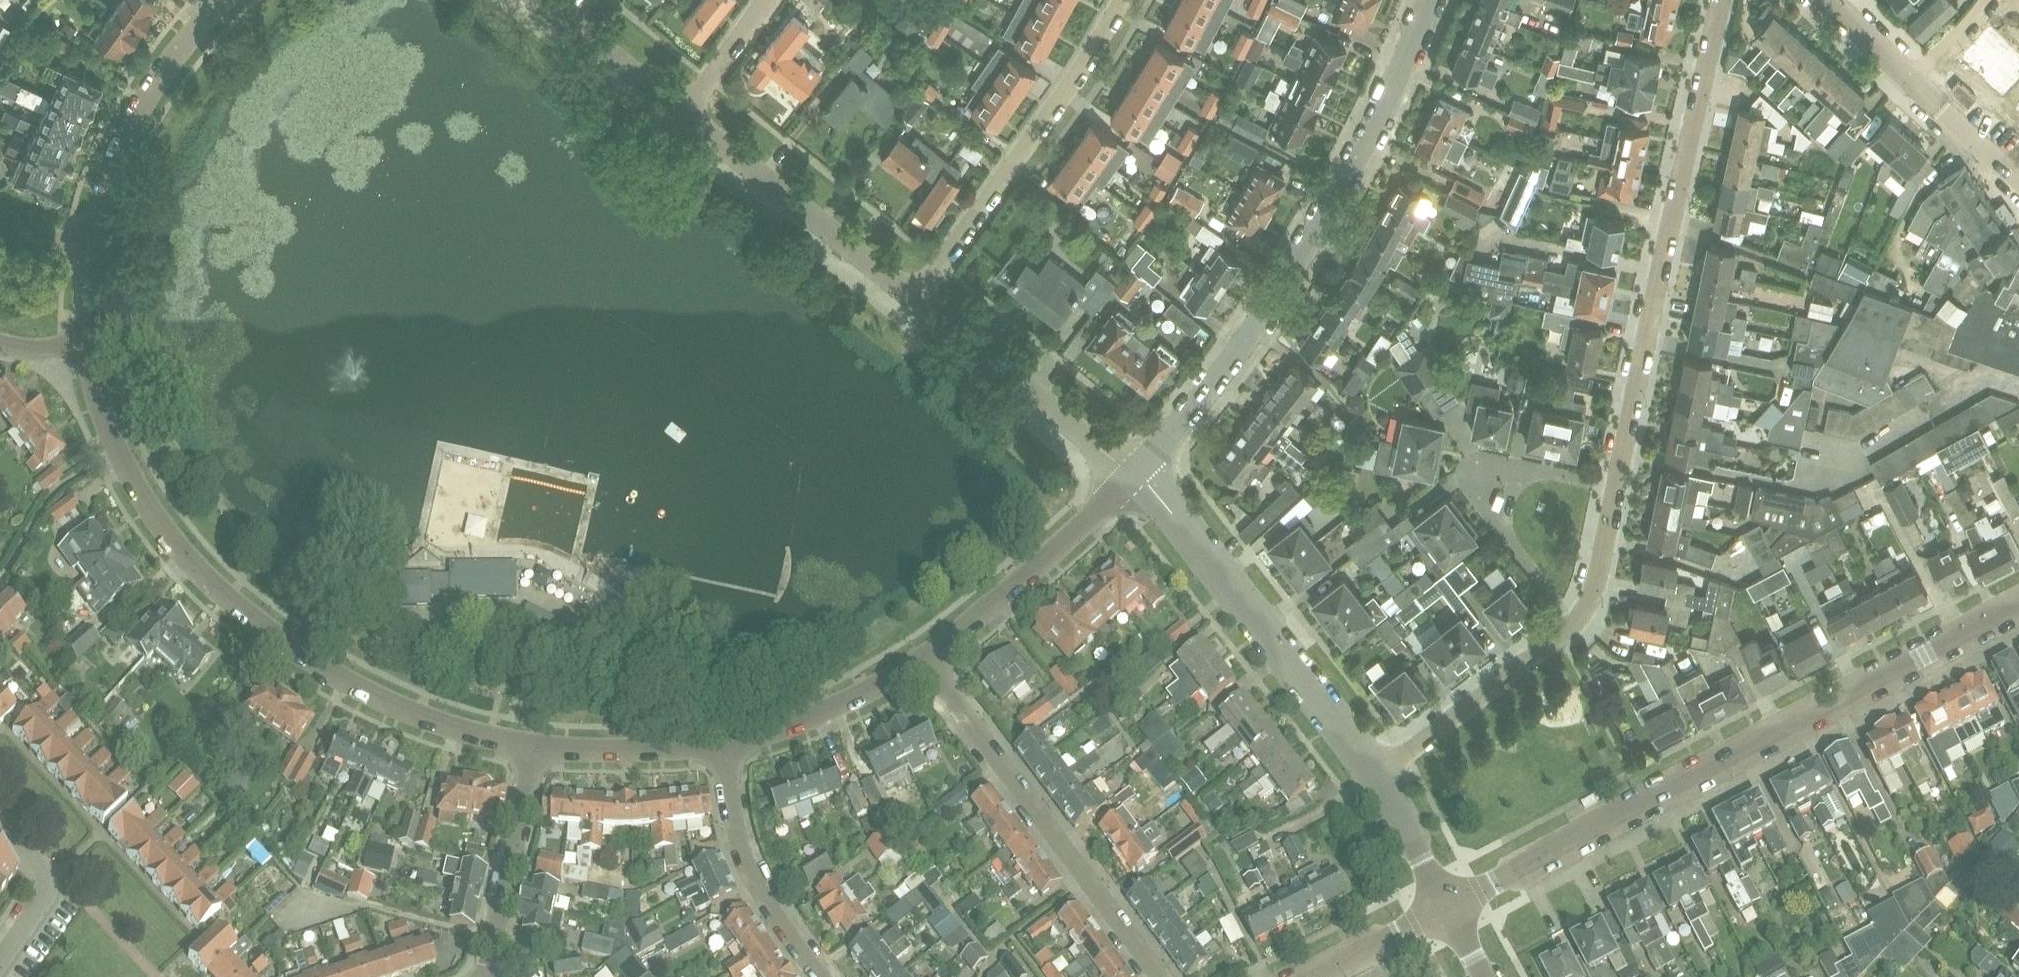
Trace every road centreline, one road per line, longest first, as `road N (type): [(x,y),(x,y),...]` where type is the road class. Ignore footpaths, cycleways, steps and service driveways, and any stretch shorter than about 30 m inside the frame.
road 1 (unclassified): [(1447,906),(2018,607)]
road 2 (unclassified): [(535,744),(451,724),(373,691),(228,596),(135,481),(98,398),(84,340)]
road 3 (unclassified): [(1137,478),(1261,321),(1326,219),(1431,0)]
road 4 (residential): [(1621,489),(1729,0)]
road 5 (residential): [(1161,976),(923,659)]
road 6 (residential): [(1377,775),(1137,478)]
road 7 (residential): [(914,301),(1119,0)]
road 8 (residential): [(1621,489),(1504,467),(1476,474),(1489,510),(1579,626)]
road 9 (unclassified): [(914,301),(683,114)]
road 10 (unclassified): [(89,247),(105,182),(142,105),(223,0)]
road 11 (unclassified): [(1137,478),(914,301)]
road 12 (unclassified): [(923,659),(1137,478)]
road 13 (residential): [(824,976),(758,886),(735,815),(724,744)]
road 14 (residential): [(1377,775),(1579,626)]
road 15 (residential): [(487,976),(535,744)]
road 16 (unclassified): [(724,744),(820,714),(923,659)]
road 17 (unclassified): [(724,744),(535,744)]
road 18 (unclassified): [(683,114),(543,0)]
road 19 (unclassified): [(1313,976),(1447,906)]
road 20 (residential): [(1447,906),(1377,775)]
road 21 (residential): [(1579,626),(1593,615),(1621,489)]
road 22 (residential): [(683,114),(766,0)]
road 23 (unclassified): [(2018,179),(1920,85)]
road 24 (unclassified): [(1920,85),(1832,0)]

